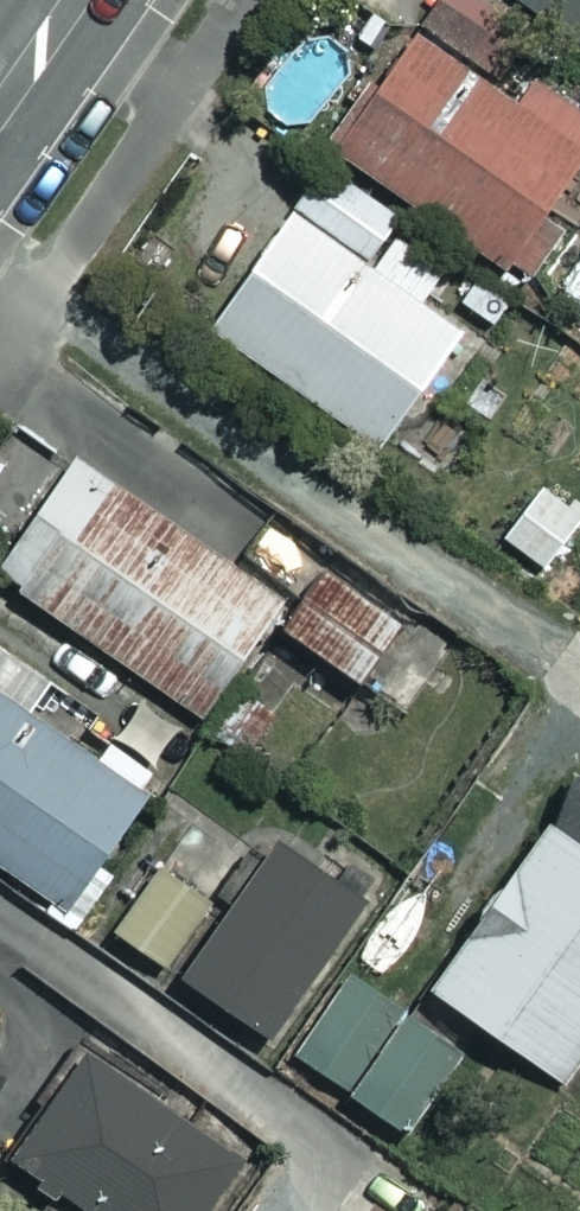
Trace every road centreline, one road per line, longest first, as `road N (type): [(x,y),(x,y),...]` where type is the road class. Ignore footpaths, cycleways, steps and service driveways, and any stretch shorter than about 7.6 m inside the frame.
road 1 (tertiary): [(0,112),(78,0)]

